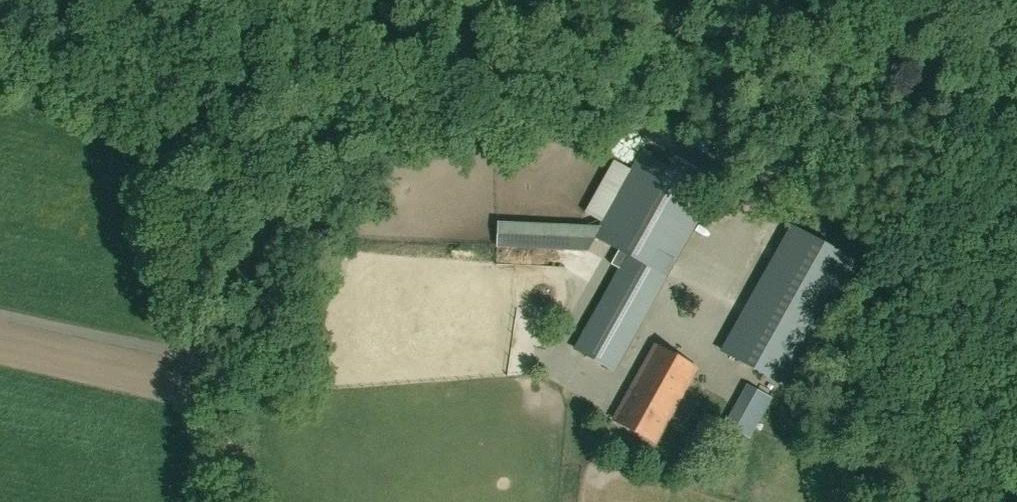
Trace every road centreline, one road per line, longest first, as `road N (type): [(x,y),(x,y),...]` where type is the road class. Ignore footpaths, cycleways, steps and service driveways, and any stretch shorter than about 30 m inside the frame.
road 1 (track): [(440,0),(1016,78)]
road 2 (track): [(234,501),(140,0)]
road 3 (track): [(206,362),(0,318)]

